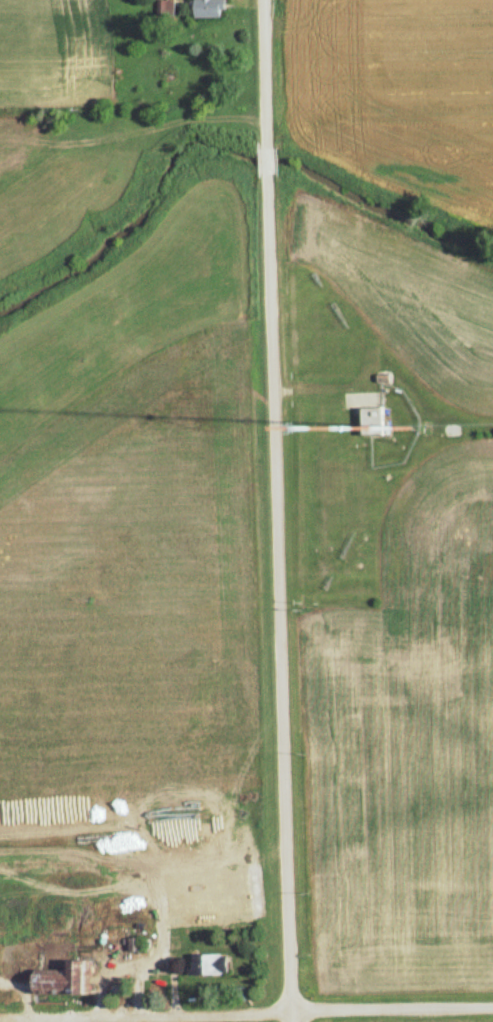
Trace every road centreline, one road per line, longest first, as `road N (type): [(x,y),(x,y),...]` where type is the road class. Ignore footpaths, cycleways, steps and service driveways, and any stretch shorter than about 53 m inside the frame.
road 1 (residential): [(291,1021),(270,178)]
road 2 (residential): [(0,1017),(492,1008)]
road 3 (residential): [(268,133),(264,0)]

